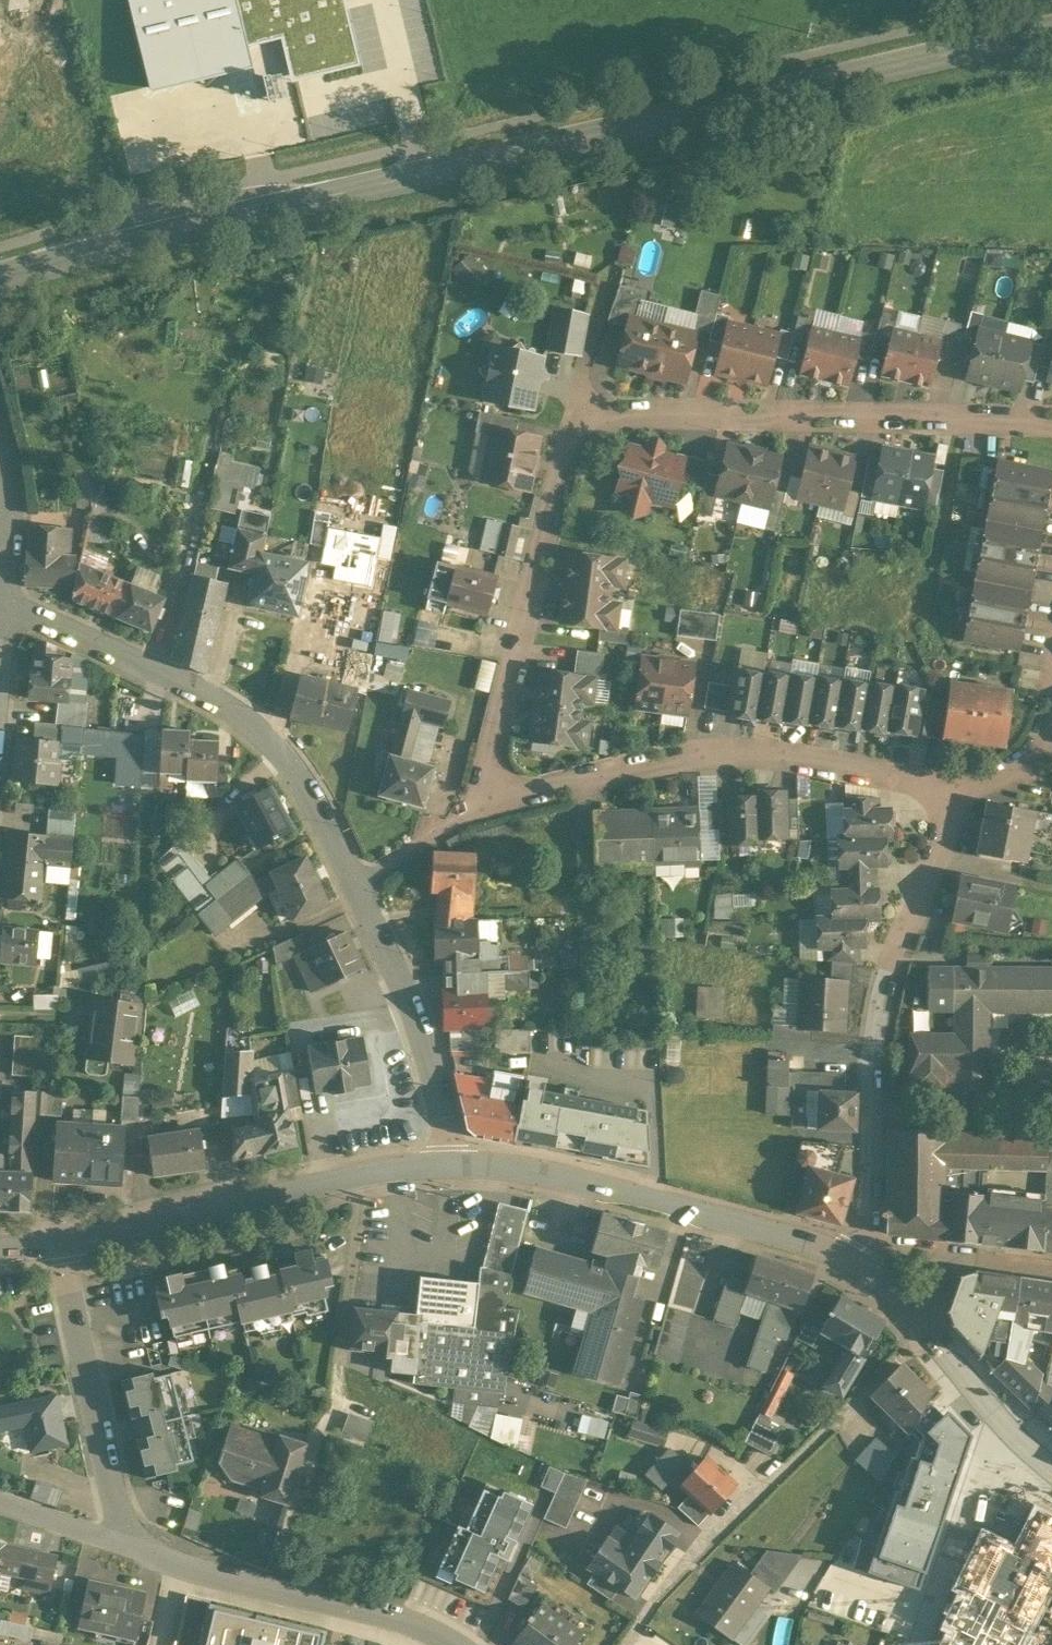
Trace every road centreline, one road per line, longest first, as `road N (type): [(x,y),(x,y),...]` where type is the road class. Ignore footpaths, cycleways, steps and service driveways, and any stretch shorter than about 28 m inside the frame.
road 1 (secondary): [(1051,29),(0,278)]
road 2 (residential): [(479,810),(564,462),(590,419),(1051,420)]
road 3 (residential): [(852,1264),(866,1228),(875,1045),(892,967),(960,790)]
road 4 (residential): [(960,790),(724,751),(479,810)]
road 5 (residential): [(7,609),(178,678),(259,724),(297,769),(357,887)]
road 6 (residential): [(628,1644),(672,1584),(924,1333)]
road 7 (secondary): [(852,1264),(766,1232),(547,1174),(458,1166)]
road 8 (secondary): [(458,1166),(402,1168),(60,1243)]
road 9 (residential): [(129,1533),(180,1566),(408,1622),(456,1644)]
road 10 (residential): [(357,887),(430,1038),(458,1166)]
road 11 (residential): [(60,1243),(129,1533)]
road 12 (residential): [(923,1644),(1002,1421)]
road 13 (residential): [(869,1276),(909,1254),(1051,1267)]
road 14 (residential): [(0,440),(14,521),(7,609)]
road 15 (residential): [(1051,697),(1045,733),(1025,770),(960,790)]
road 16 (residential): [(479,810),(357,887)]
road 17 (residential): [(129,1533),(96,1534),(0,1502)]

